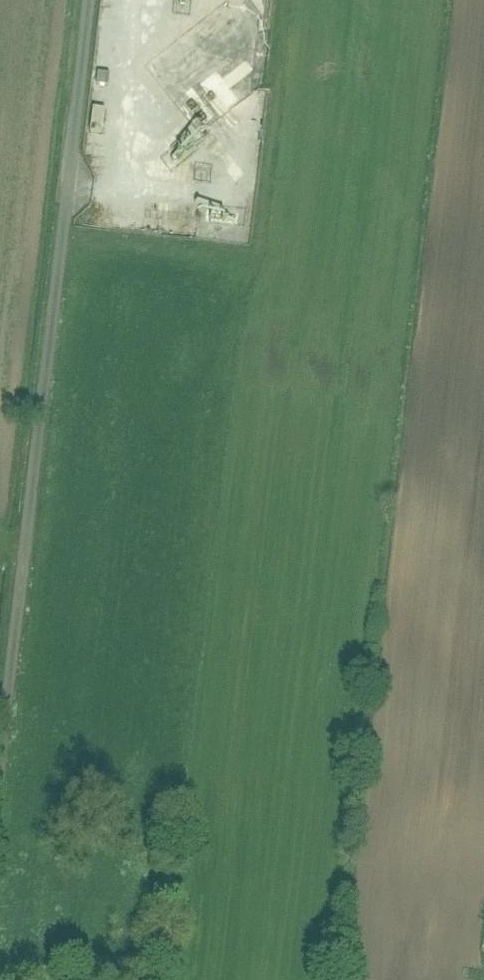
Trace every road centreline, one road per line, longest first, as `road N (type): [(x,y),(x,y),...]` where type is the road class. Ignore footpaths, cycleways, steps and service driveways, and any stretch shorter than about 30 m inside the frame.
road 1 (track): [(89,0),(0,753)]

